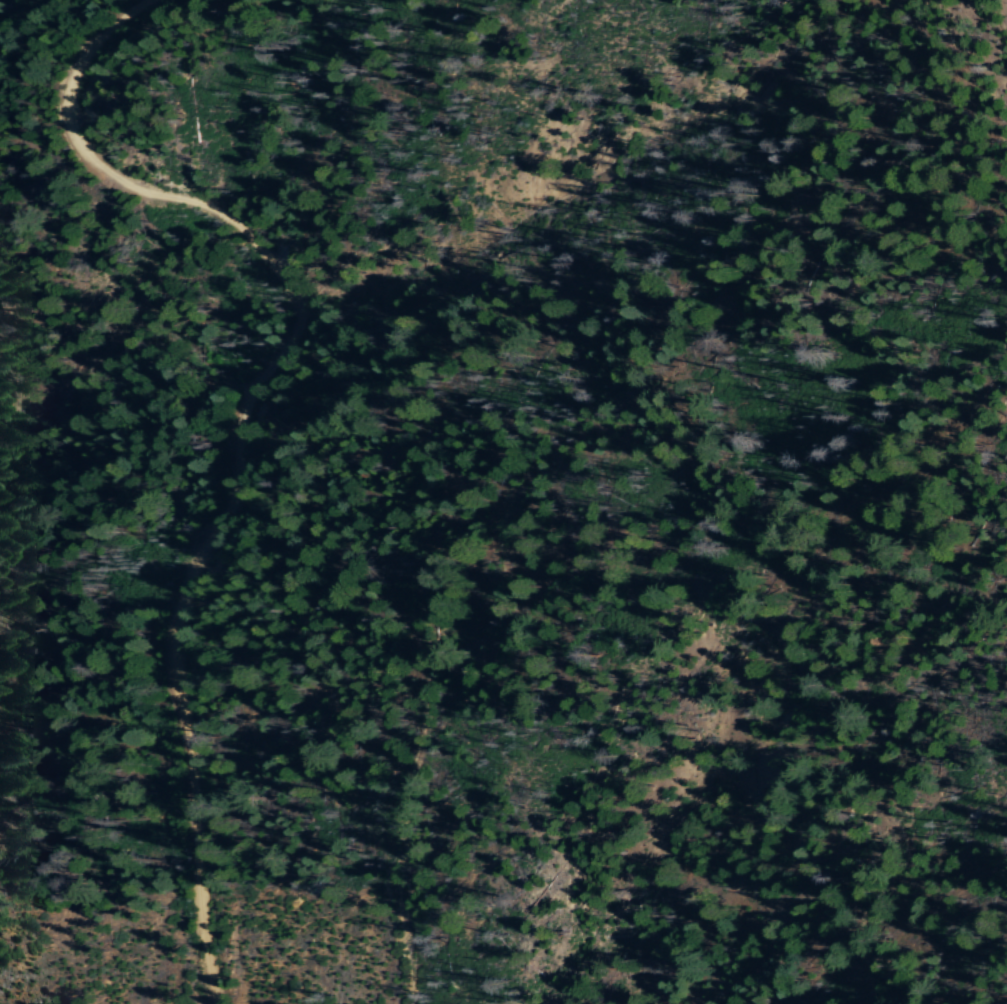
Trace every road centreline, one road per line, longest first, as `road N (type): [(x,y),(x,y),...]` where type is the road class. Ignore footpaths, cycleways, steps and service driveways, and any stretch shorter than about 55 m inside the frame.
road 1 (track): [(186,0),(105,42),(55,87),(55,165),(88,198),(194,243),(249,288),(249,349),(177,567),(171,762),(194,1003)]

